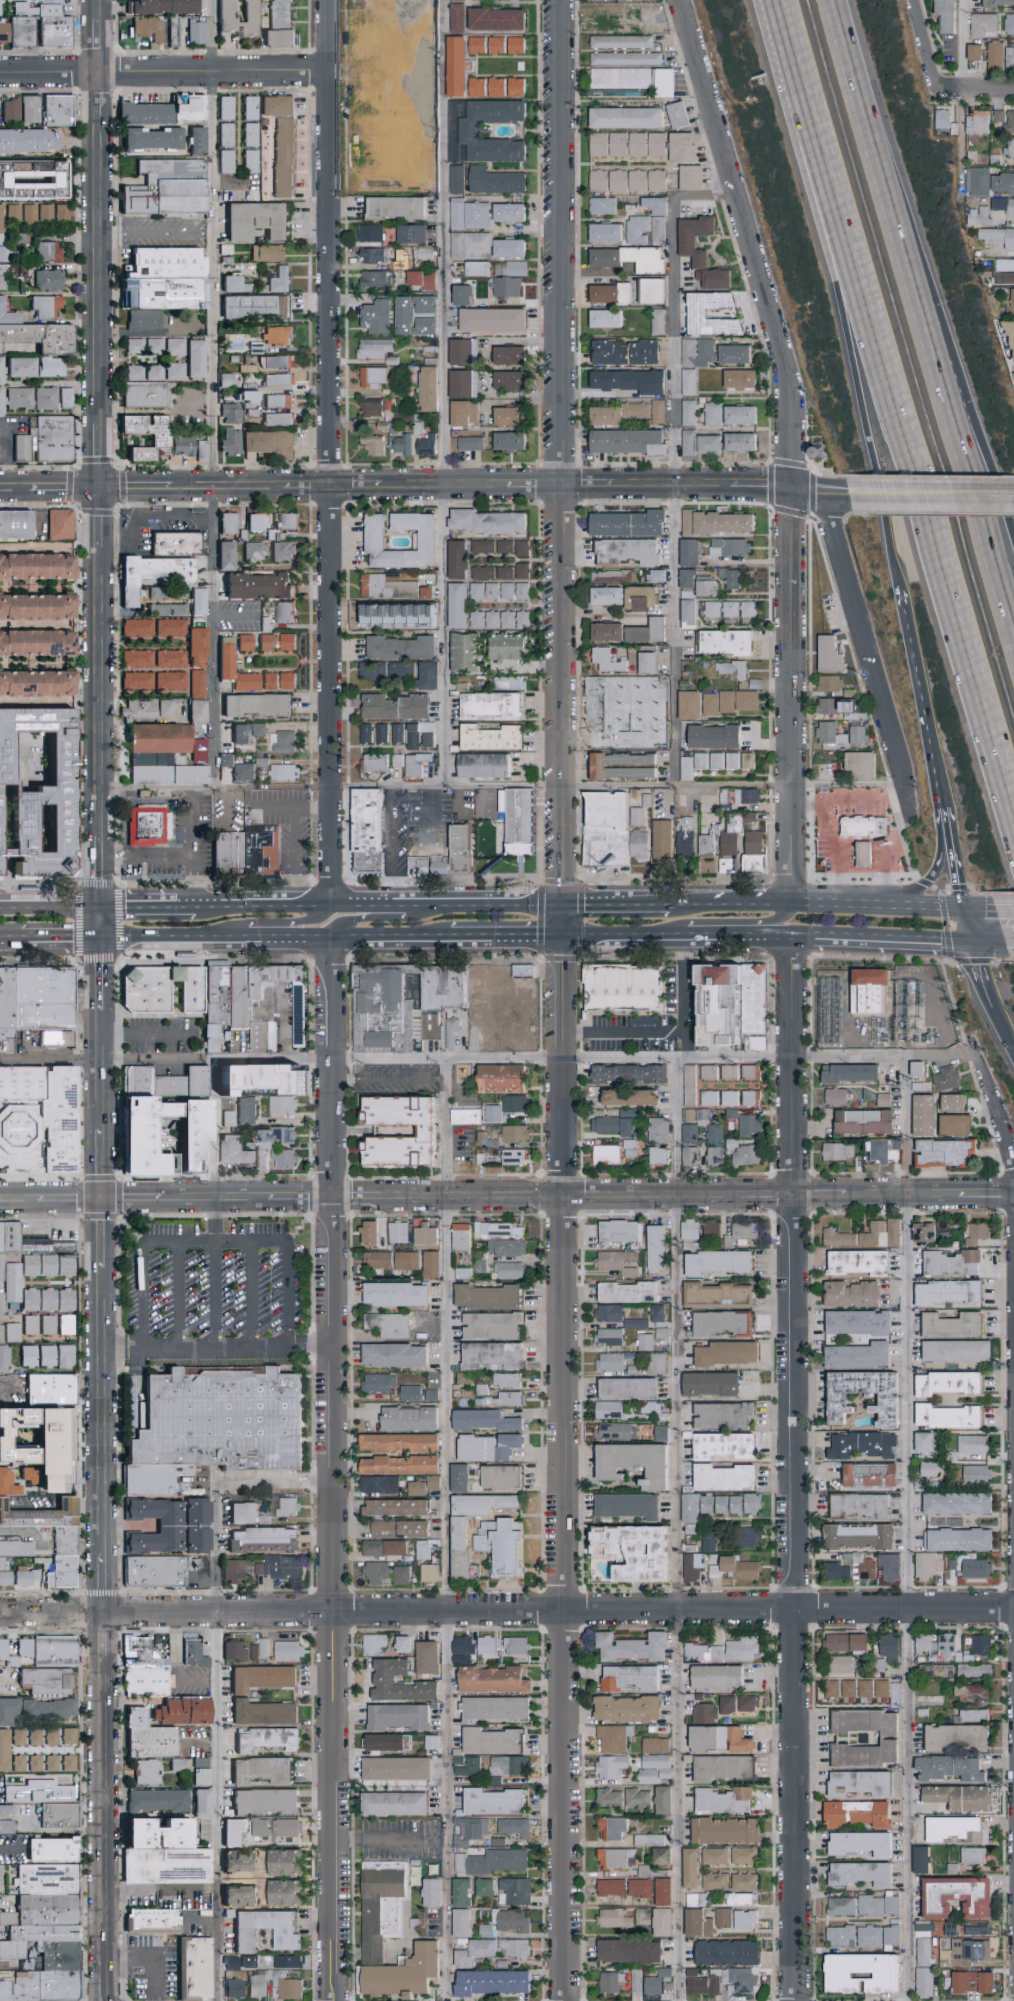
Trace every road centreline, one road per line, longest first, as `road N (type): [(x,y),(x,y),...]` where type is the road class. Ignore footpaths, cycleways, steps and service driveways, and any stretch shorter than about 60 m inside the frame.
road 1 (residential): [(560,0),(563,2000)]
road 2 (residential): [(794,2000),(795,941)]
road 3 (residential): [(332,2000),(334,942)]
road 4 (residential): [(0,1202),(1013,1199)]
road 5 (residential): [(0,1614),(1013,1611)]
road 6 (residential): [(334,905),(333,0)]
road 7 (residential): [(0,488),(788,489)]
road 8 (motorway): [(802,85),(1013,821)]
road 9 (motorway): [(1013,621),(834,0)]
road 10 (motorway): [(802,85),(797,138),(900,591)]
road 11 (residential): [(790,389),(684,0)]
road 12 (primary): [(105,940),(450,940)]
road 13 (residential): [(915,820),(828,494)]
road 14 (residential): [(0,75),(333,73)]
road 15 (secondary): [(102,424),(102,116)]
road 16 (residential): [(791,789),(788,489)]
road 17 (secondary): [(104,836),(103,547)]
road 18 (secondary): [(105,1556),(103,1268)]
road 19 (secondary): [(107,1963),(106,1676)]
road 20 (primary): [(564,904),(334,905)]
road 21 (primary): [(586,938),(795,941)]
road 22 (motorway): [(1013,546),(940,375)]
road 23 (motorway): [(932,749),(940,862),(923,887),(888,906)]
road 24 (primary): [(964,908),(793,905)]
road 25 (motorway): [(900,591),(932,749)]
road 26 (primary): [(813,942),(972,946)]
road 27 (residential): [(857,497),(1013,497)]
road 28 (primary): [(666,939),(685,926),(776,922),(793,905)]
road 29 (primary): [(334,905),(197,906)]
road 30 (primary): [(446,904),(411,920),(344,923),(334,942)]
road 31 (primary): [(793,905),(669,904)]
road 32 (primary): [(225,941),(244,925),(324,921),(334,905)]

